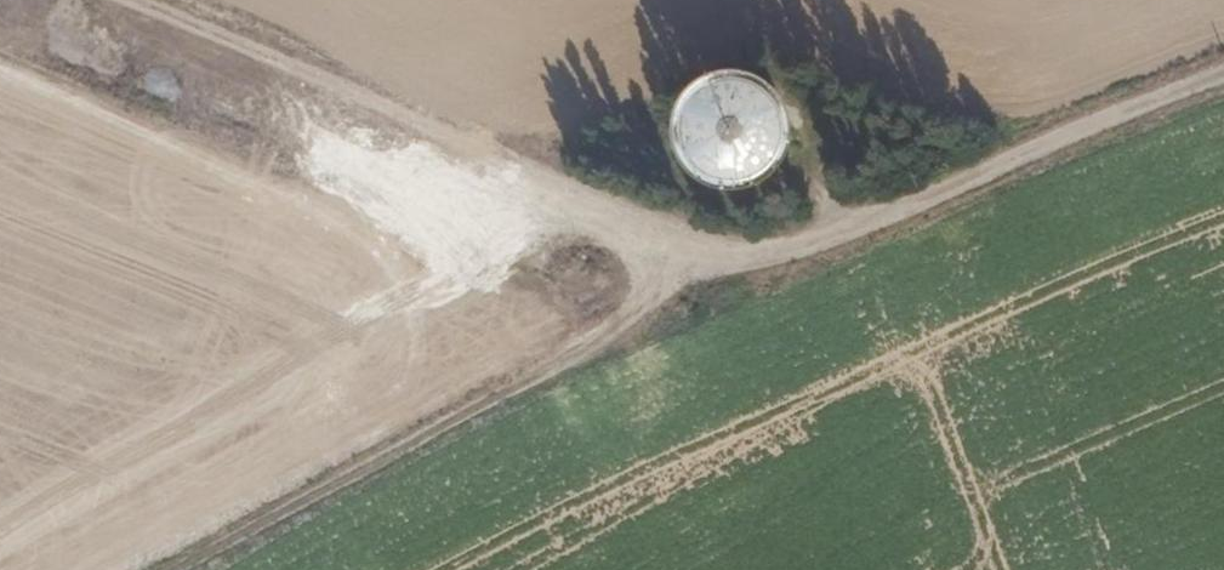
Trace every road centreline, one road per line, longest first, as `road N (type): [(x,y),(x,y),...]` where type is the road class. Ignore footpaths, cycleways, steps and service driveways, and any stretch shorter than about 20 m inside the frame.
road 1 (track): [(746,264),(88,0)]
road 2 (track): [(746,264),(184,569)]
road 3 (track): [(1223,69),(746,264)]

